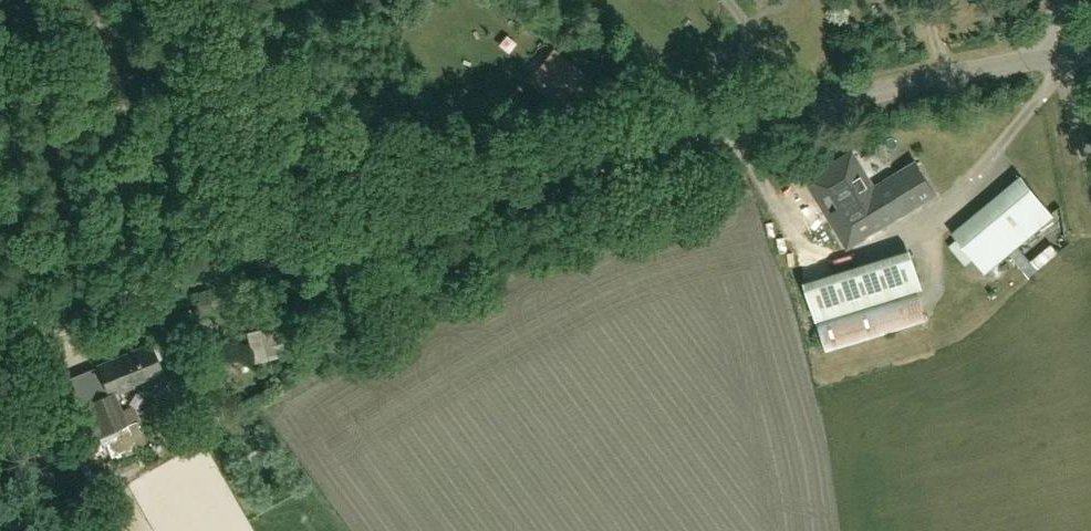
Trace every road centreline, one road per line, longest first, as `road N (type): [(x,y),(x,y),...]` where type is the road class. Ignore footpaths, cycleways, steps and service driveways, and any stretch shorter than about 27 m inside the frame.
road 1 (unclassified): [(1090,52),(943,77),(444,198),(216,260),(0,332)]
road 2 (track): [(216,260),(169,0)]
road 3 (track): [(63,530),(2,332)]

